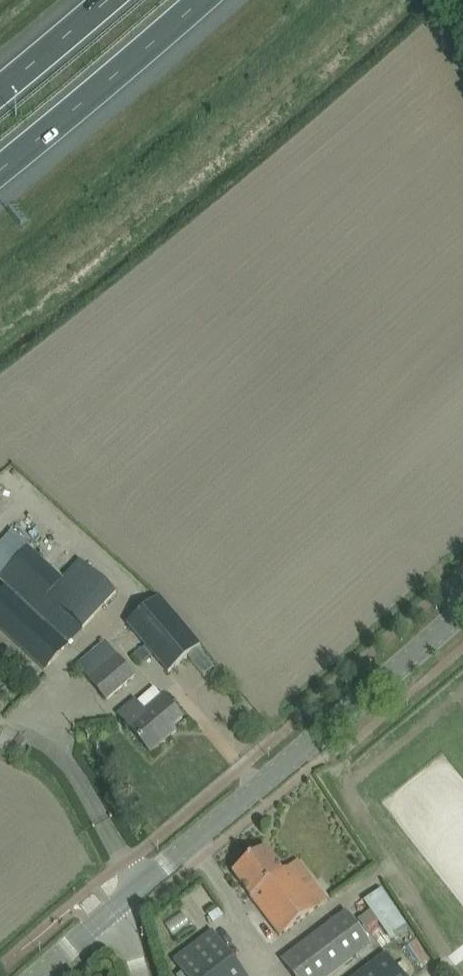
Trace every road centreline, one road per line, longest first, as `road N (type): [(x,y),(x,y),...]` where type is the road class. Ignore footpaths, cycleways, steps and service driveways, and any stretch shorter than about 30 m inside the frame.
road 1 (tertiary): [(113,907),(462,602)]
road 2 (motorway): [(0,173),(201,0)]
road 3 (motorway): [(107,0),(0,86)]

